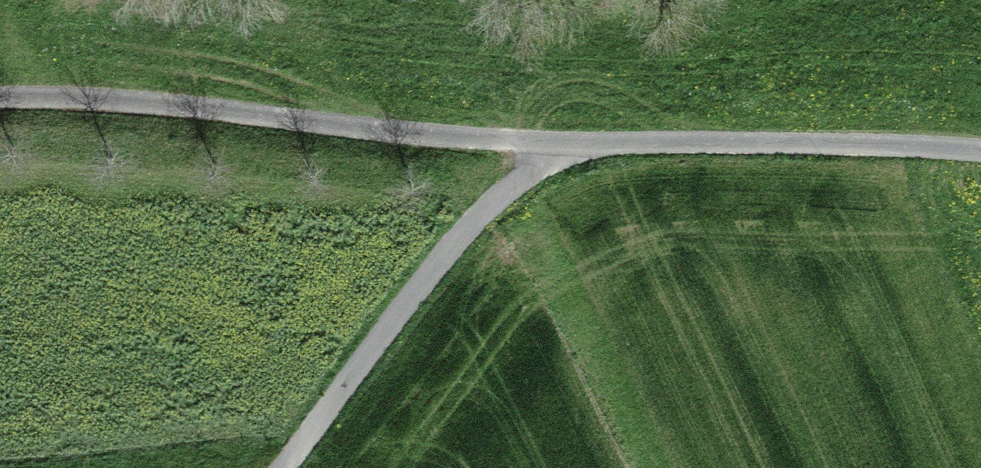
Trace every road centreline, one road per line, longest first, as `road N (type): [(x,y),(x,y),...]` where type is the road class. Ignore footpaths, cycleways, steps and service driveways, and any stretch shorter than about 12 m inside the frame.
road 1 (track): [(0,97),(162,104),(564,144)]
road 2 (track): [(284,467),(452,243),(564,144)]
road 3 (track): [(564,144),(980,150)]

